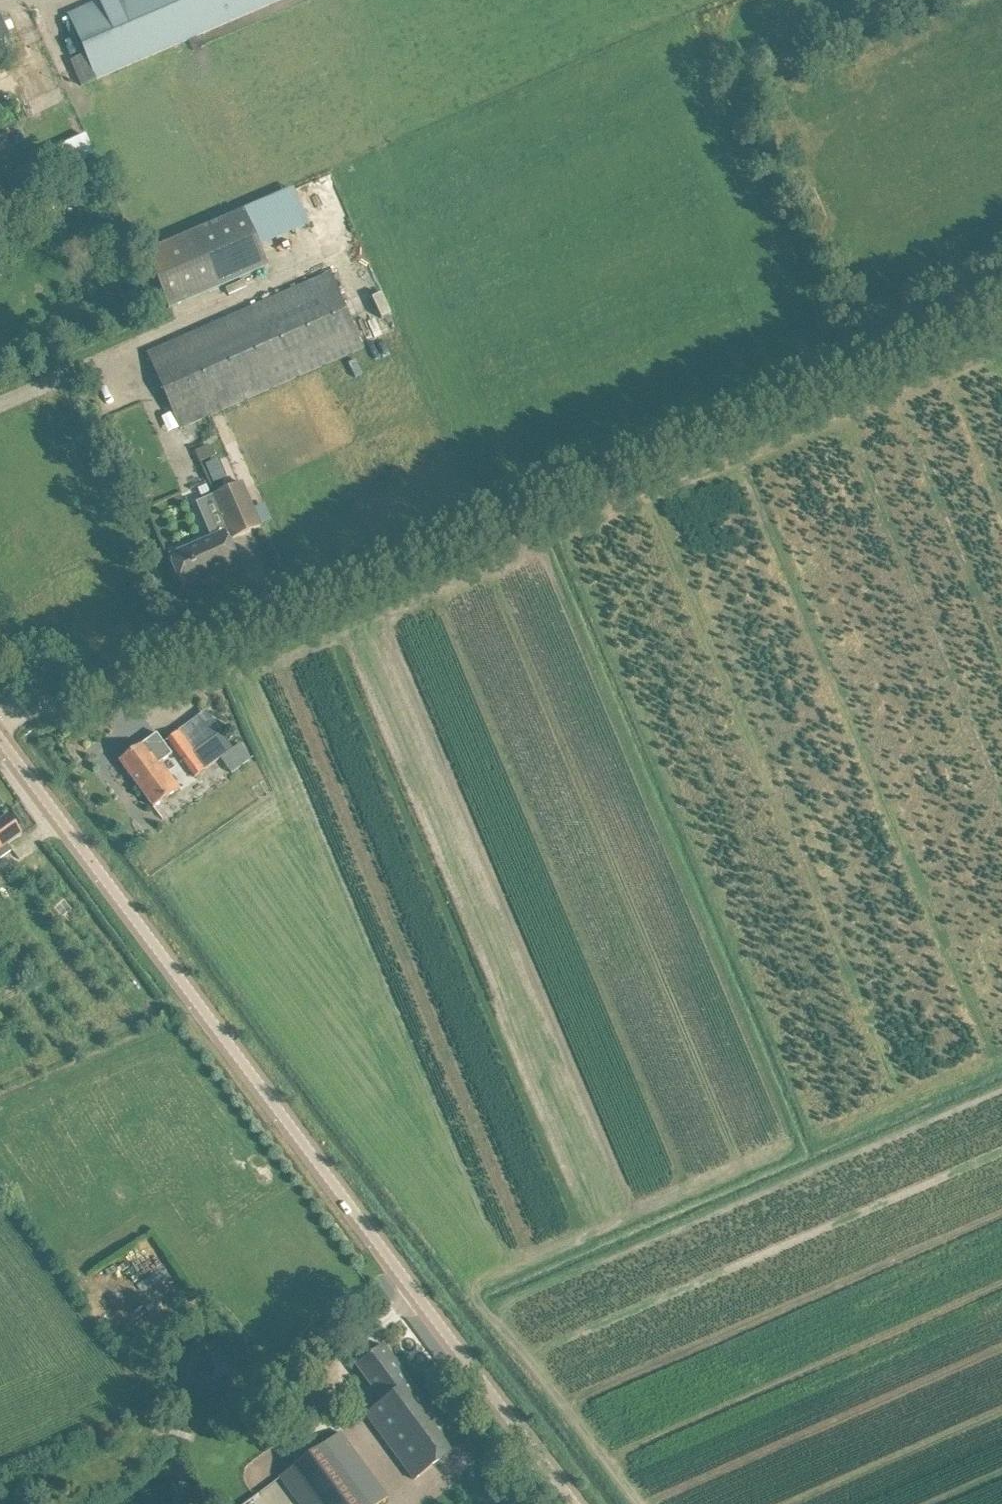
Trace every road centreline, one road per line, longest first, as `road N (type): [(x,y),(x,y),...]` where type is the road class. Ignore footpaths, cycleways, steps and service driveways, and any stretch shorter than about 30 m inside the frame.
road 1 (tertiary): [(574,1503),(0,738)]
road 2 (track): [(1001,309),(306,603)]
road 3 (unclassified): [(306,603),(90,690),(37,704)]

